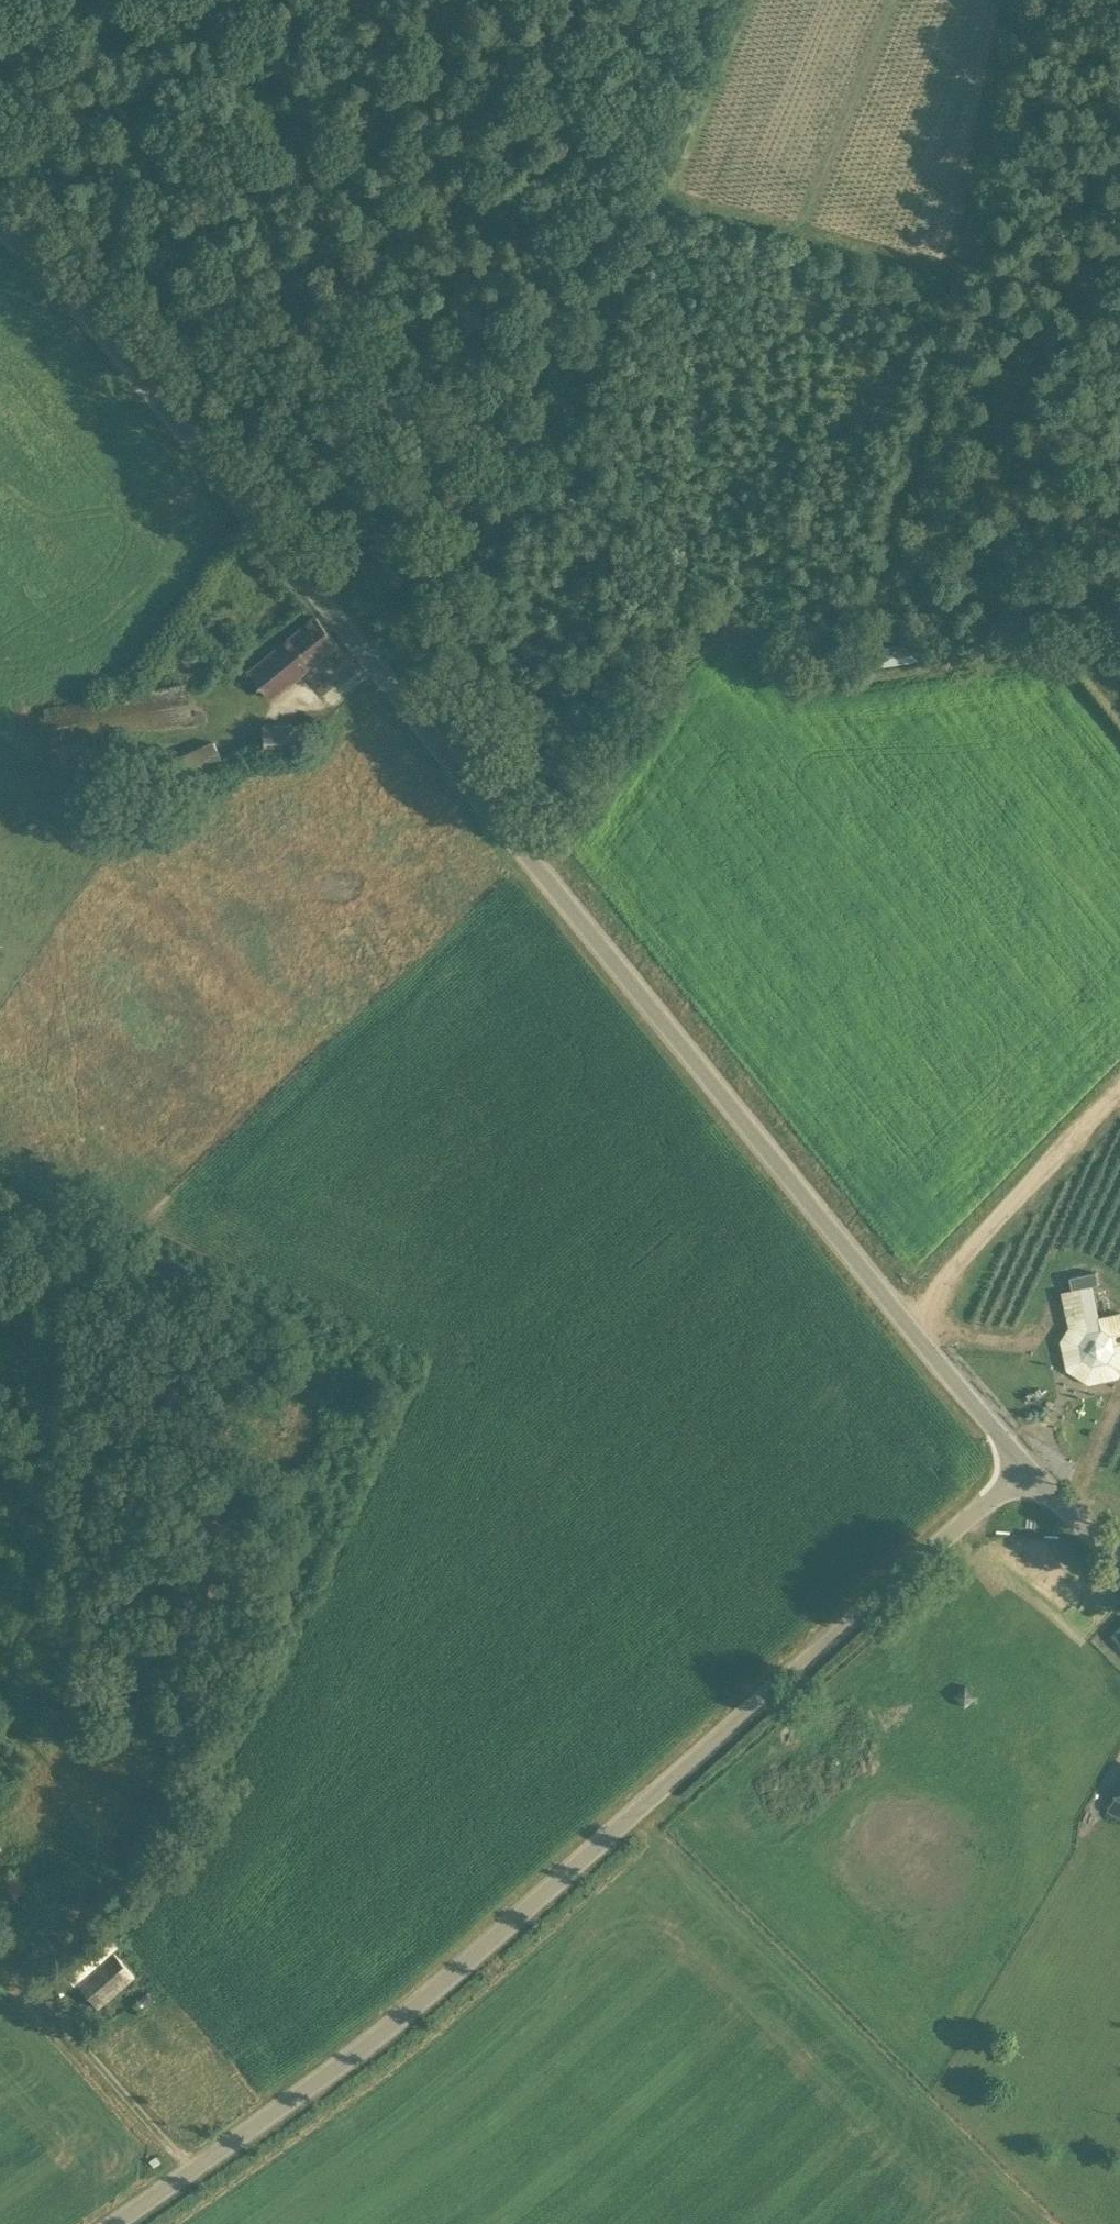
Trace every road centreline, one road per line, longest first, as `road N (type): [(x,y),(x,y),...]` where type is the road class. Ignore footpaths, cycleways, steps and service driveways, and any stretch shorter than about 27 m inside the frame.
road 1 (unclassified): [(1029,1465),(61,291),(0,235)]
road 2 (unclassified): [(127,2223),(487,1960),(1029,1465)]
road 3 (track): [(468,782),(515,750),(581,759),(719,607),(823,660),(865,642),(891,589),(1021,0)]
road 4 (track): [(1119,1095),(904,1314)]
road 5 (track): [(0,1958),(198,2175)]
road 6 (unclassified): [(1119,1563),(1029,1465)]

